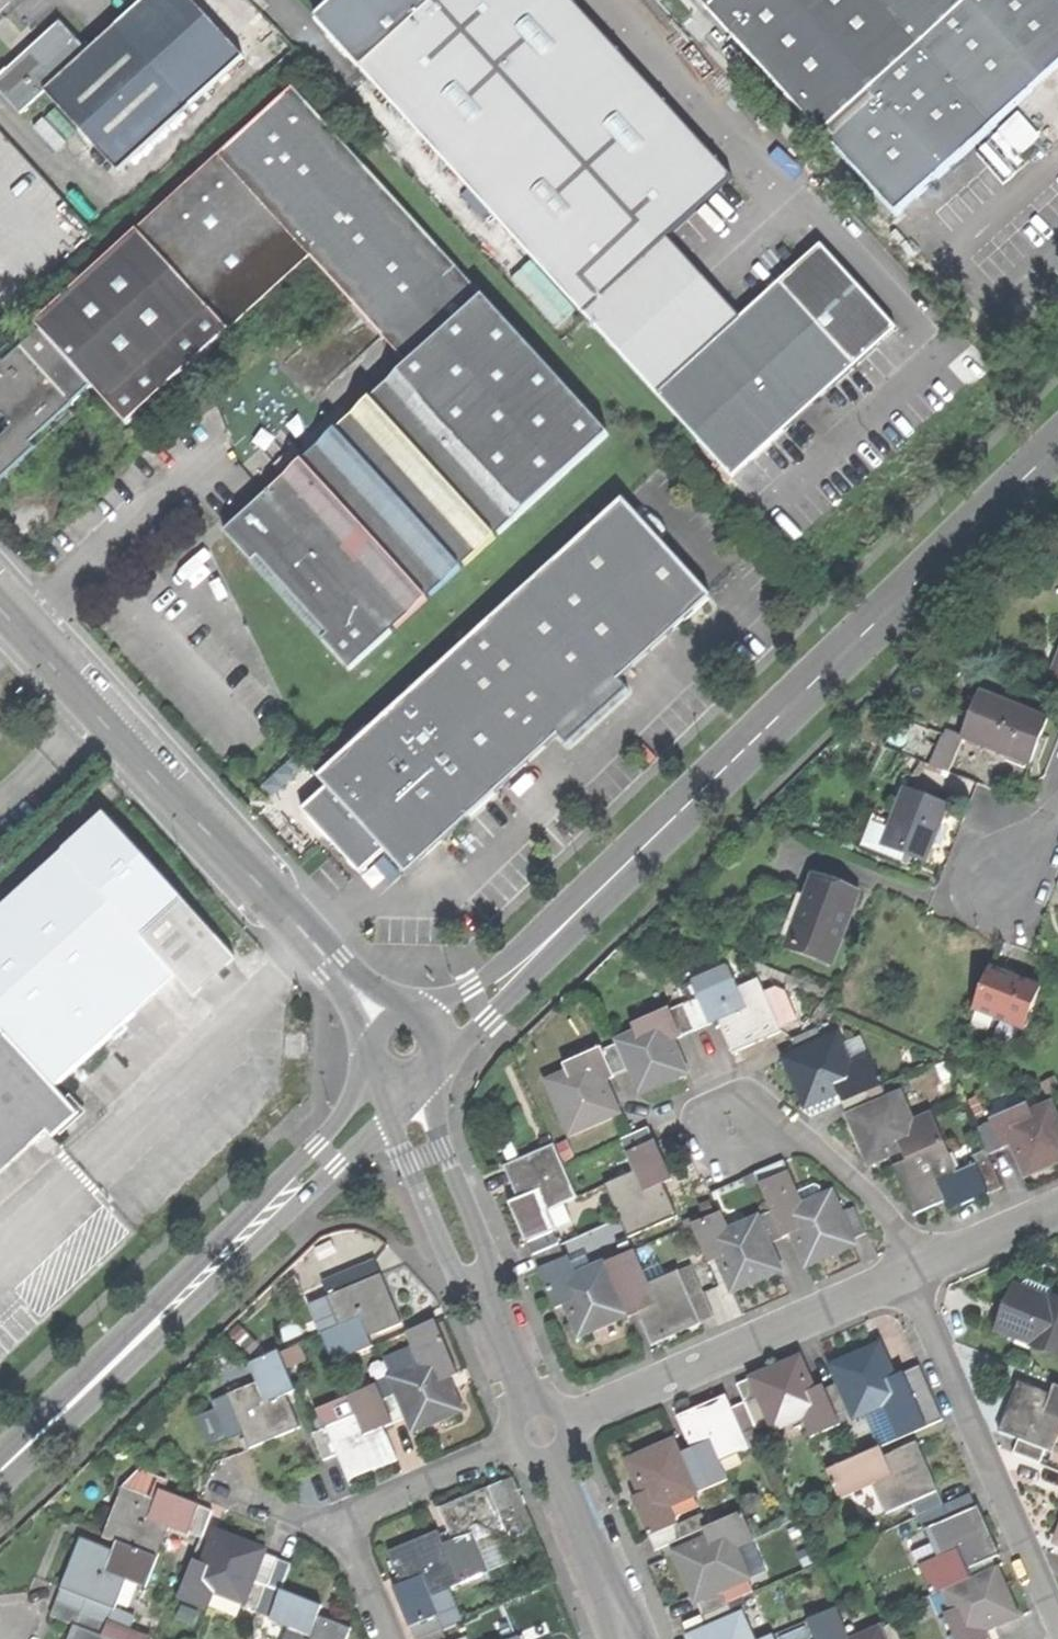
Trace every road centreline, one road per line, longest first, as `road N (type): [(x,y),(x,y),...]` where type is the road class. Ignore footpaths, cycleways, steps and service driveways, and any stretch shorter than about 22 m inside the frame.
road 1 (unclassified): [(567,925),(1057,448)]
road 2 (unclassified): [(335,964),(0,597)]
road 3 (residential): [(0,1473),(284,1203)]
road 4 (residential): [(546,1430),(902,1278)]
road 5 (residential): [(1057,1628),(902,1278)]
road 6 (residential): [(919,1270),(894,1225),(830,1159),(734,1119)]
road 7 (residential): [(341,1537),(366,1506),(546,1430)]
road 8 (residential): [(403,1088),(410,1162),(448,1253),(485,1297)]
road 9 (residential): [(628,1638),(546,1430)]
road 10 (residential): [(485,1297),(479,1240),(435,1081)]
road 11 (residential): [(373,1065),(310,1149),(284,1203)]
road 12 (unclassified): [(451,1039),(490,1017),(567,925)]
road 13 (residential): [(284,1203),(348,1156),(396,1087)]
road 14 (unclassified): [(567,925),(427,1009)]
road 15 (residential): [(919,1270),(1057,1208)]
road 16 (residential): [(546,1430),(485,1297)]

